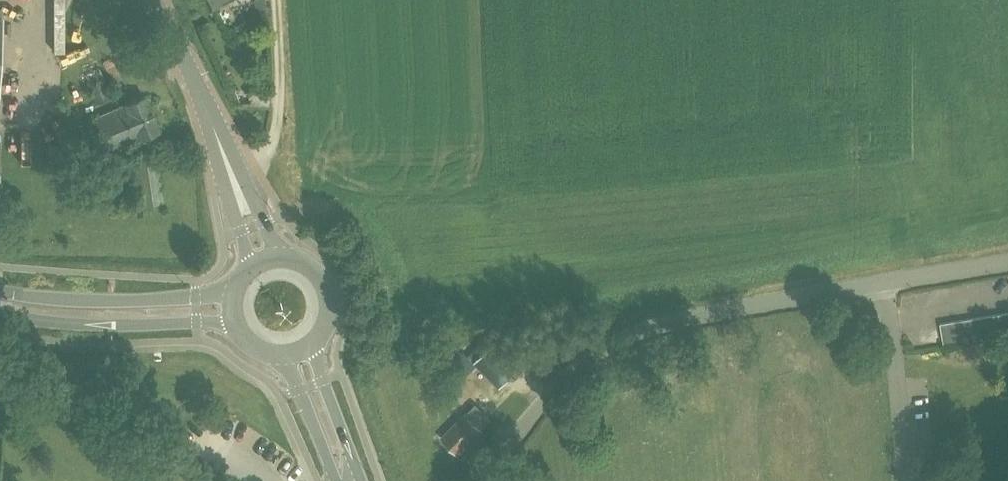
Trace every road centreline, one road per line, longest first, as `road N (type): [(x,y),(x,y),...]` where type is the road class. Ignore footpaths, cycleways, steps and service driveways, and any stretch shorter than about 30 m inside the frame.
road 1 (unclassified): [(470,480),(561,378),(625,336),(683,318),(1007,261)]
road 2 (secondary): [(264,260),(155,0)]
road 3 (primary): [(0,314),(112,325),(233,321)]
road 4 (primary): [(232,295),(75,301),(0,291)]
road 5 (primary): [(297,352),(326,324),(324,283),(292,258),(264,260)]
road 6 (primary): [(347,480),(297,352)]

